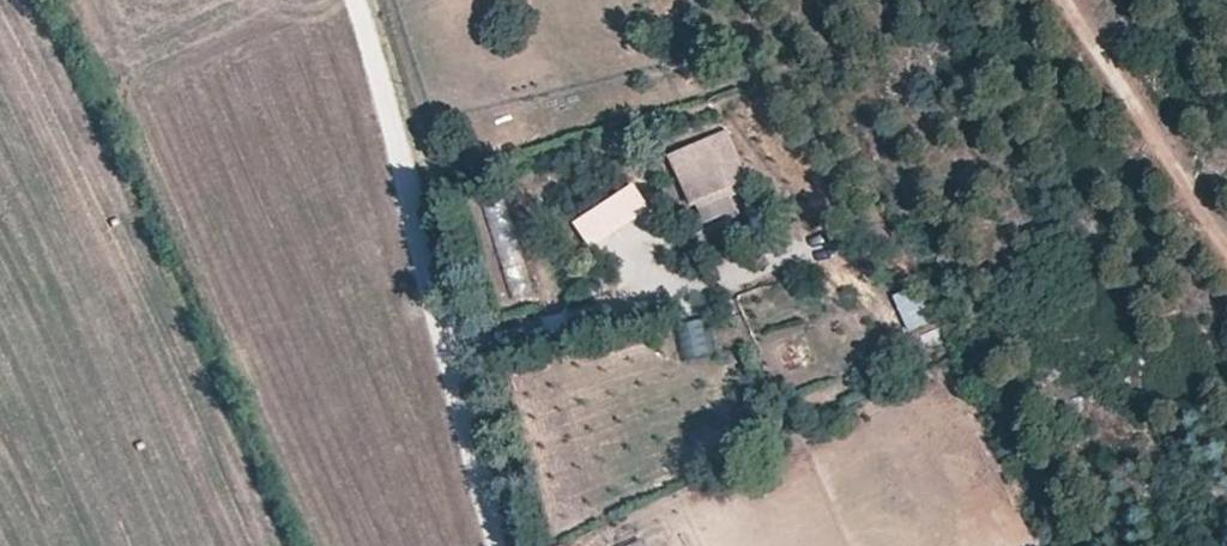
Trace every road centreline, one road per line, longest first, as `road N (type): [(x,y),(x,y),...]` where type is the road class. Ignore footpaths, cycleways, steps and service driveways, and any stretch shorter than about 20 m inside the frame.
road 1 (track): [(509,545),(349,0)]
road 2 (track): [(1077,0),(1226,244)]

